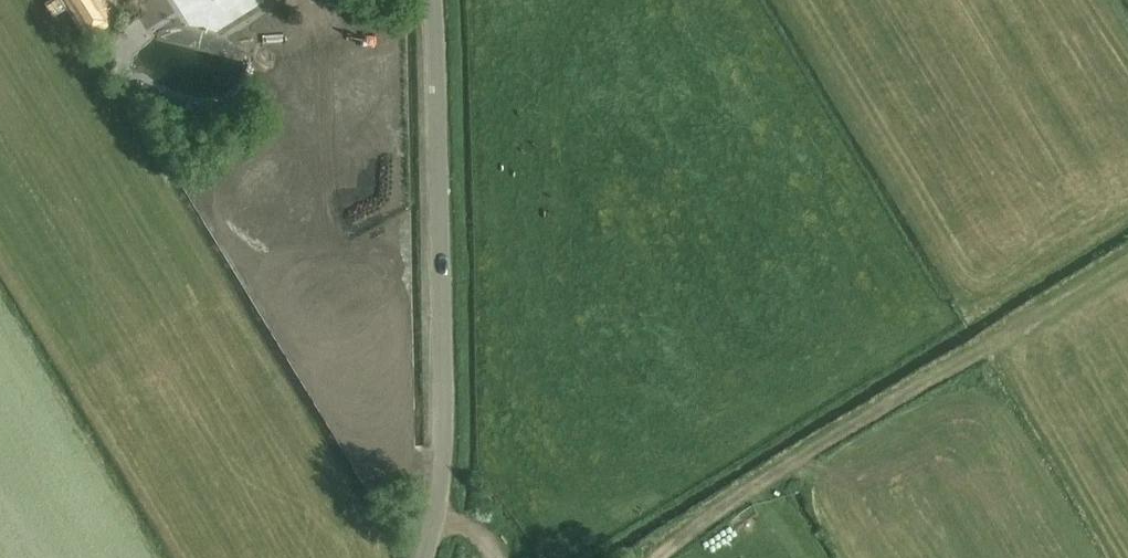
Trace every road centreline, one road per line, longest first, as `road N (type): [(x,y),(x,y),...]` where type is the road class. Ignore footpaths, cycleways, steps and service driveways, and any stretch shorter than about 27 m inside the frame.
road 1 (track): [(555,557),(1127,206)]
road 2 (unclassified): [(427,557),(438,501),(427,0)]

